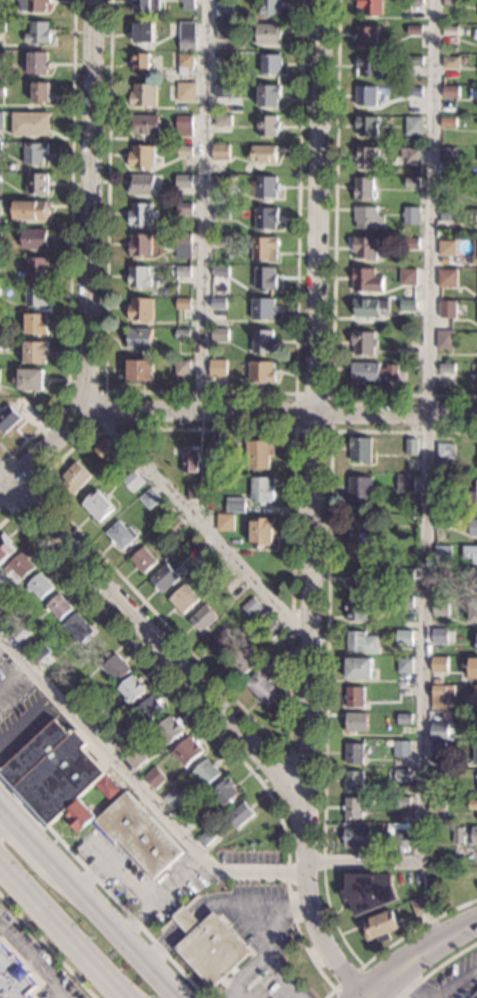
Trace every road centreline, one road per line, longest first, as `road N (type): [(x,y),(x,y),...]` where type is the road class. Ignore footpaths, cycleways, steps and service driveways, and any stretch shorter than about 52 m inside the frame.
road 1 (residential): [(371,997),(317,931),(306,862),(320,0)]
road 2 (residential): [(305,817),(268,762),(0,474)]
road 3 (residential): [(84,409),(95,0)]
road 4 (residential): [(476,419),(84,409)]
road 5 (primary): [(0,862),(126,997)]
road 6 (primary): [(182,997),(58,864)]

